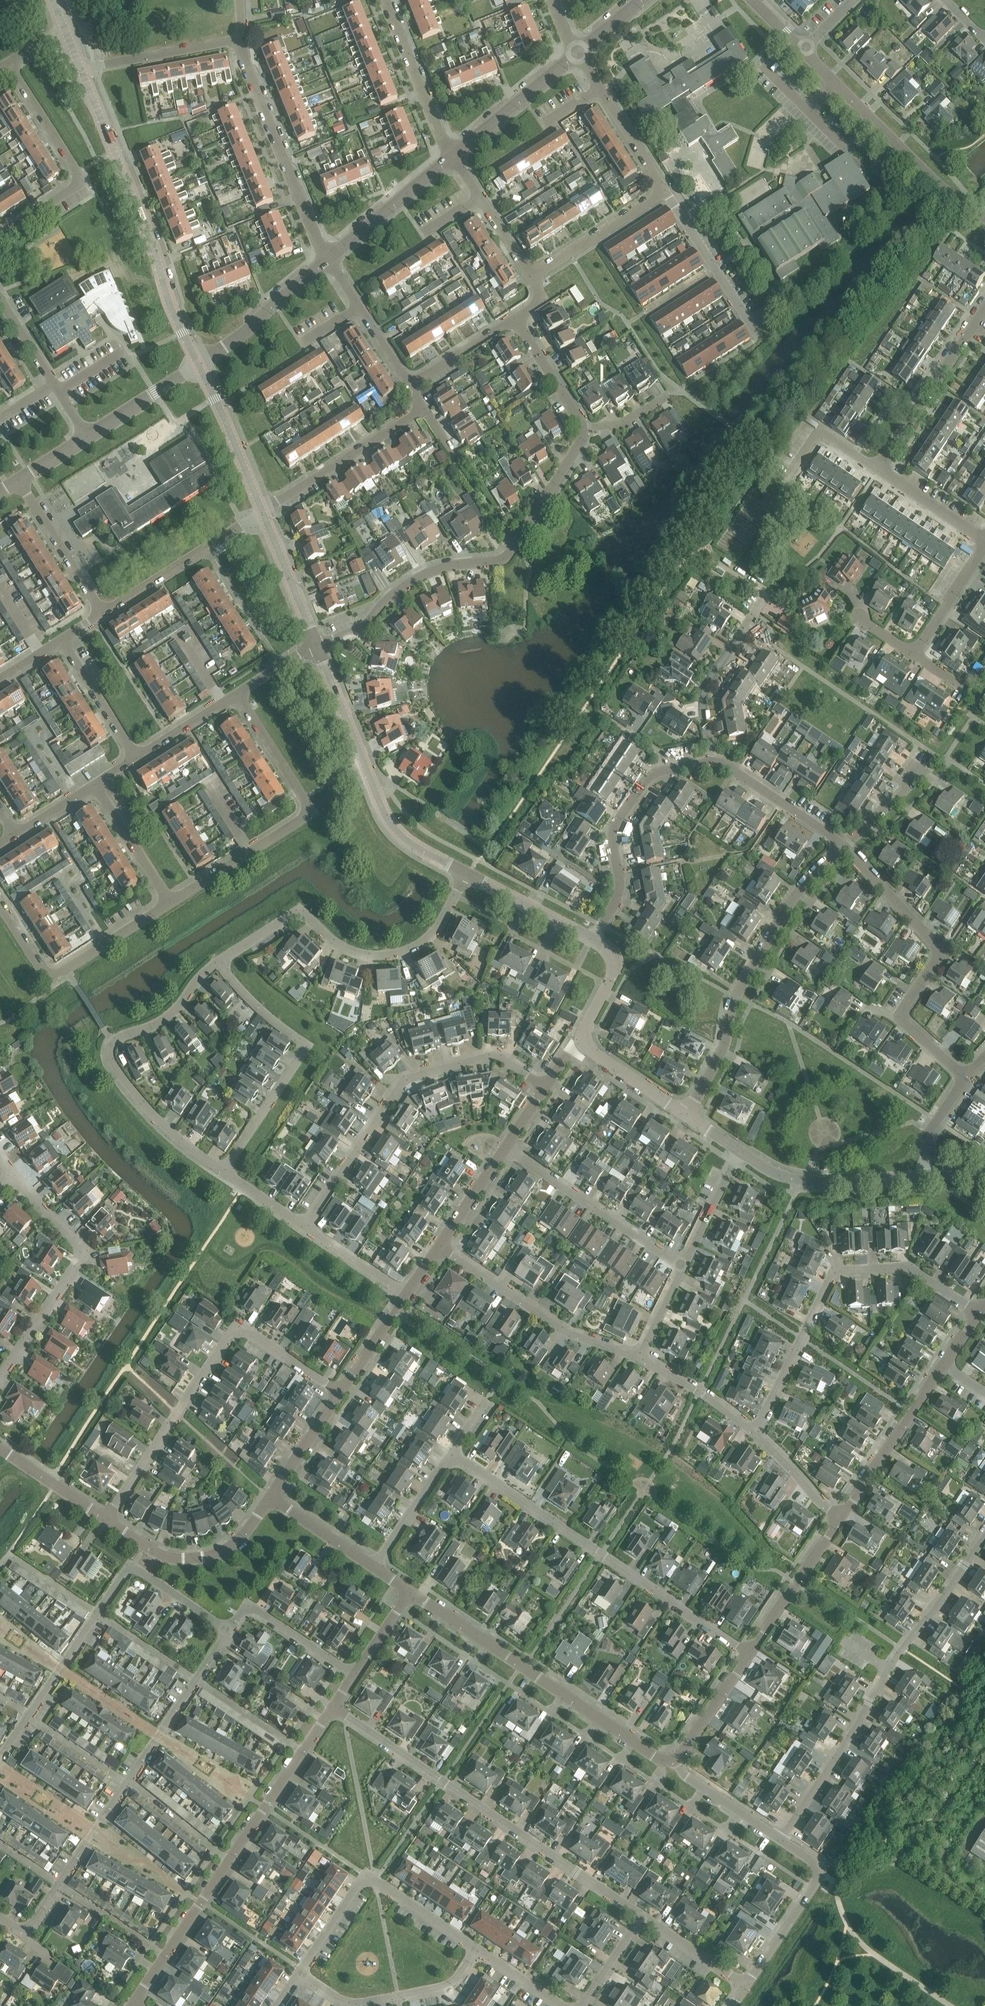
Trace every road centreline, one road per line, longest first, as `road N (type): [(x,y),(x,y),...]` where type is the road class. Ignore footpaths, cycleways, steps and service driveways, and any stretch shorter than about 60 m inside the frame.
road 1 (residential): [(641,1914),(331,1708)]
road 2 (residential): [(777,1836),(984,1528)]
road 3 (residential): [(314,644),(359,631),(403,586),(438,566),(507,557),(582,429)]
road 4 (residential): [(748,1655),(451,1454)]
road 5 (residential): [(108,1519),(239,1325),(341,1392)]
road 6 (residential): [(297,1226),(403,1078),(490,1054),(545,1087)]
road 7 (residential): [(755,1433),(834,1272),(909,1269),(974,1309)]
road 8 (tertiary): [(199,364),(79,69)]
road 9 (residential): [(405,1589),(669,1763)]
road 10 (residential): [(963,1080),(896,1018),(940,951),(842,845)]
road 11 (residential): [(687,1115),(721,1050),(734,997),(804,884),(842,845)]
road 12 (residential): [(224,1173),(151,1112),(109,1056),(111,1042),(178,1008),(216,964)]
road 13 (residential): [(216,964),(298,912),(359,952),(400,951),(433,930),(464,876)]
road 14 (residential): [(167,904),(309,812),(235,694)]
road 15 (tertiary): [(464,876),(399,835),(314,644)]
road 16 (residential): [(224,1173),(304,1047),(216,964)]
road 17 (residential): [(469,1951),(365,1875),(297,1977)]
road 18 (residential): [(0,1377),(77,1261),(68,1238),(13,1175)]
road 19 (residential): [(984,216),(949,193),(803,50)]
road 20 (residential): [(0,238),(84,183),(11,65)]
road 21 (residential): [(328,257),(240,38)]
road 22 (residential): [(0,901),(50,980),(167,904)]
road 23 (residential): [(639,1358),(557,1326),(441,1246)]
road 24 (residential): [(681,1267),(503,1147)]
road 25 (residential): [(469,1951),(449,1989),(396,1998),(341,2004),(297,1977)]
road 26 (residential): [(271,1494),(218,1552),(192,1558),(141,1544),(108,1519)]
road 27 (residential): [(101,616),(266,511)]
road 28 (residential): [(618,895),(613,834),(643,782),(659,771),(713,762)]
road 29 (residential): [(835,1527),(939,1367)]
road 30 (tertiary): [(922,1173),(801,1181),(740,1150)]
road 31 (residential): [(266,511),(422,409)]
road 32 (residential): [(713,762),(705,692),(766,597)]
road 33 (residential): [(226,1631),(129,1564),(97,1615)]
road 34 (residential): [(758,335),(666,192)]
road 35 (residential): [(450,155),(383,0)]
road 36 (tertiary): [(199,364),(328,257)]
road 37 (residential): [(666,192),(577,53)]
road 38 (residential): [(79,69),(240,38)]
road 39 (tertiary): [(450,155),(577,53)]
road 40 (tertiary): [(266,511),(199,364)]
road 41 (tertiary): [(328,257),(450,155)]
road 42 (residential): [(84,437),(0,302)]
road 43 (residential): [(101,616),(16,483)]
road 44 (residential): [(533,276),(666,192)]
road 45 (residential): [(352,1675),(248,1607),(226,1631)]
road 46 (residential): [(748,1655),(835,1527)]
road 47 (residential): [(713,762),(842,845)]
road 48 (residential): [(408,385),(328,257)]
road 49 (residential): [(533,276),(450,155)]
road 50 (tertiary): [(593,939),(464,876)]
road 51 (tertiary): [(314,644),(266,511)]
road 52 (residential): [(167,904),(93,784)]
road 53 (residential): [(755,1433),(699,1389),(639,1358)]
road 54 (residential): [(820,1871),(743,1986)]
road 55 (residential): [(135,757),(59,642)]
road 56 (residential): [(84,437),(199,364)]
road 57 (residential): [(373,1564),(451,1454)]
road 58 (residential): [(669,1763),(748,1655)]
road 59 (residential): [(228,1863),(302,1752)]
road 60 (residential): [(582,429),(514,316)]
road 61 (residential): [(681,1267),(740,1150)]
road 62 (residential): [(777,1836),(669,1763)]
road 63 (residential): [(984,546),(914,655)]
road 64 (residential): [(984,541),(877,469)]
road 65 (residential): [(228,1863),(127,1783)]
road 66 (residential): [(403,1299),(297,1226)]
road 67 (residential): [(58,1885),(164,1958)]
road 68 (residential): [(108,1519),(0,1450)]
road 69 (residential): [(302,1752),(196,1681)]
road 70 (tertiary): [(687,1115),(585,1040)]
road 71 (residential): [(408,385),(514,316)]
road 72 (residential): [(743,1986),(641,1914)]
road 73 (residential): [(271,1494),(373,1564)]
road 74 (residential): [(341,1392),(271,1494)]
road 75 (residential): [(835,1527),(755,1433)]
road 76 (residential): [(127,1783),(58,1885)]
road 77 (residential): [(97,1615),(8,1554),(0,1566)]
road 78 (residential): [(917,409),(984,309)]

